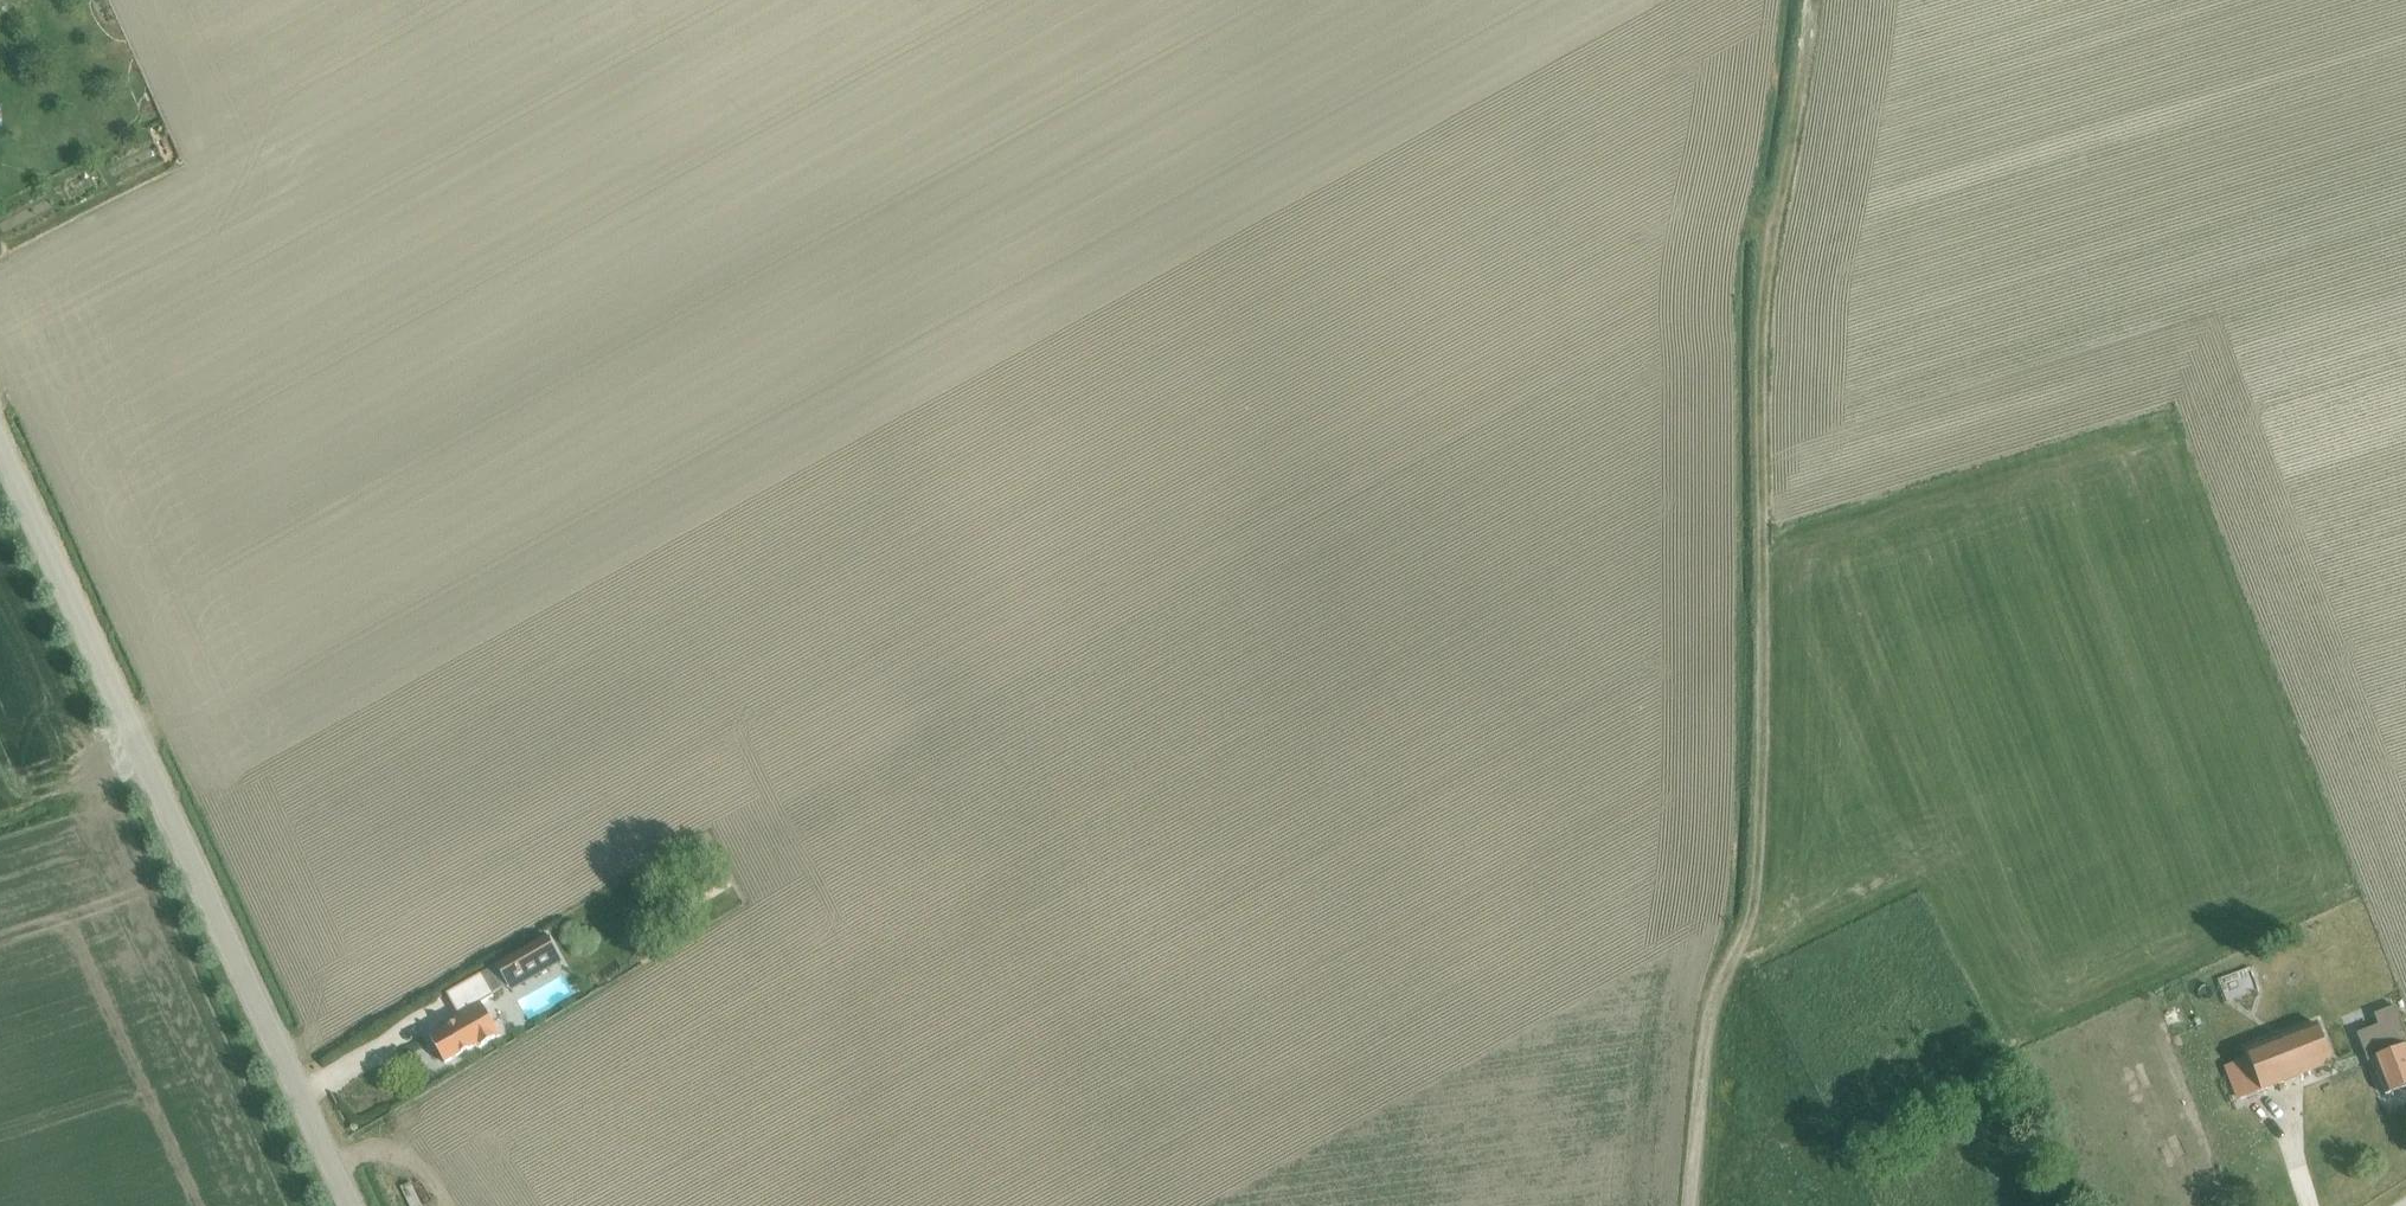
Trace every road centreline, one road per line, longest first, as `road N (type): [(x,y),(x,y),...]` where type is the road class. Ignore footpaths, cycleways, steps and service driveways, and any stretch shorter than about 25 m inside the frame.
road 1 (tertiary): [(357,1205),(0,461)]

